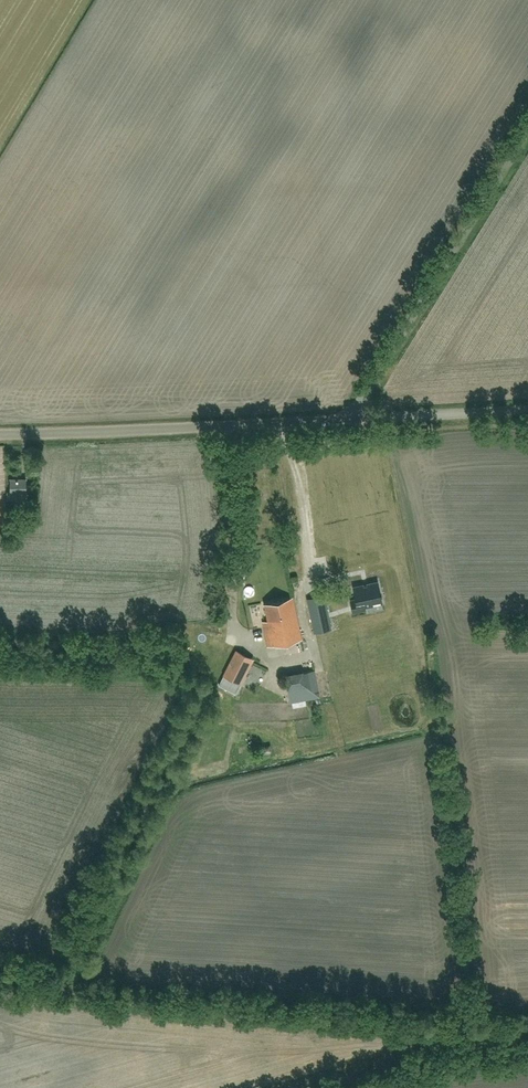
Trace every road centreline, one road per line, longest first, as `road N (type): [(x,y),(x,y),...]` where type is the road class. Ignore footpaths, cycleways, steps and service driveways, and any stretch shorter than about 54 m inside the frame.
road 1 (unclassified): [(354,419),(0,435)]
road 2 (unclassified): [(354,419),(527,133)]
road 3 (unclassified): [(527,409),(354,419)]

